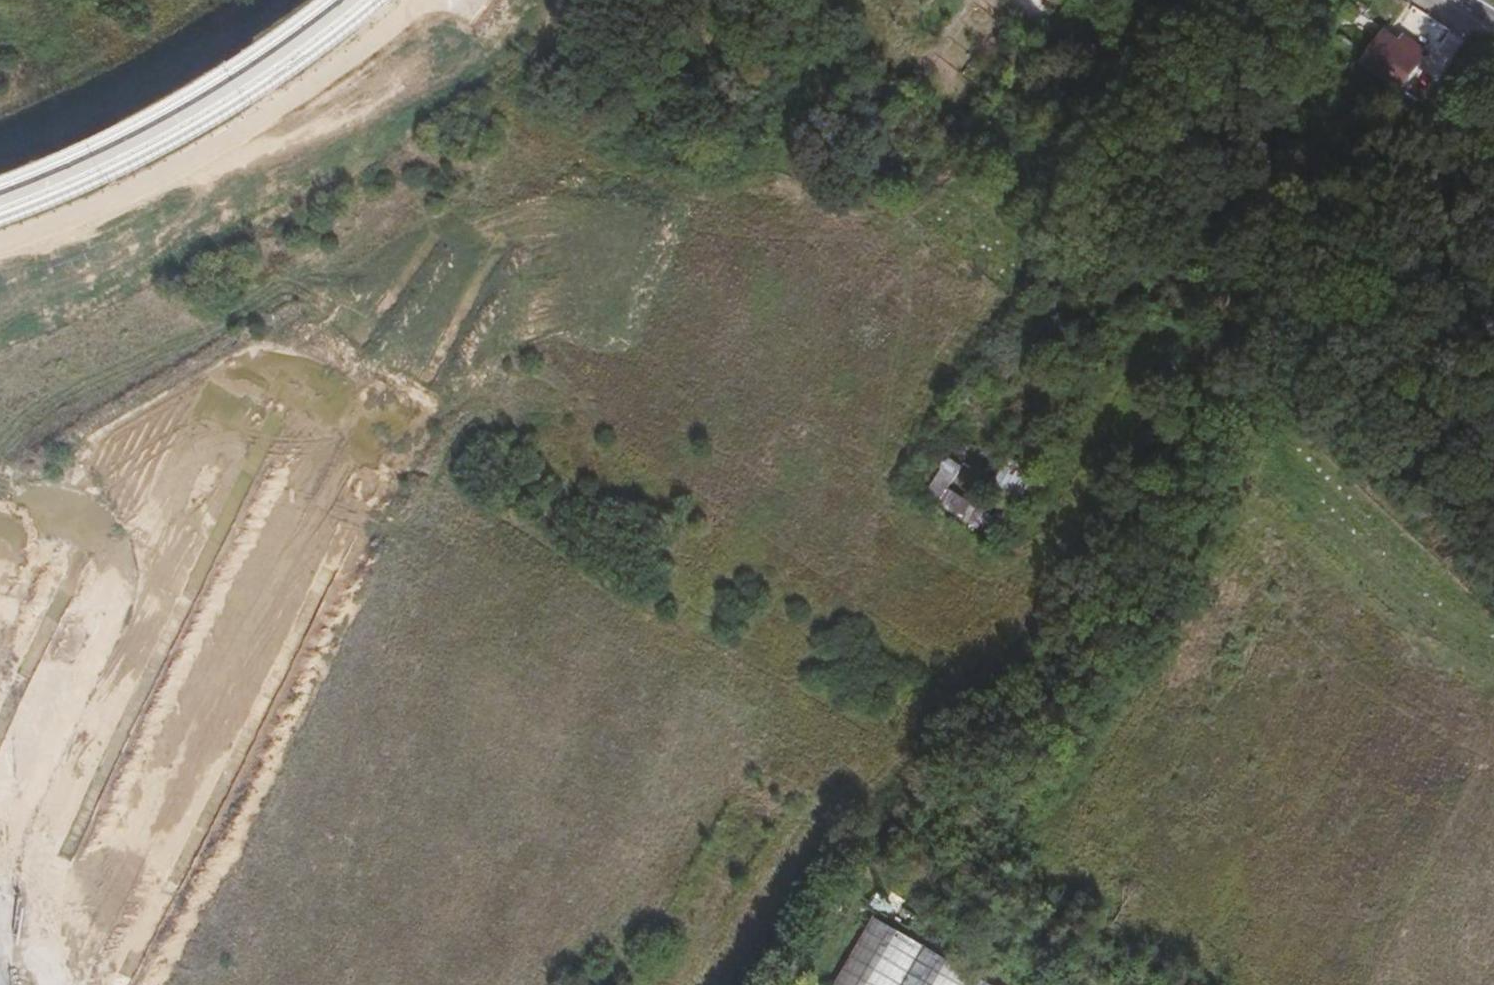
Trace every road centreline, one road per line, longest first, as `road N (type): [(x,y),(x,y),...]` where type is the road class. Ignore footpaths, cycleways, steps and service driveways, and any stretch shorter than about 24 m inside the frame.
road 1 (secondary): [(151,0),(0,83)]

